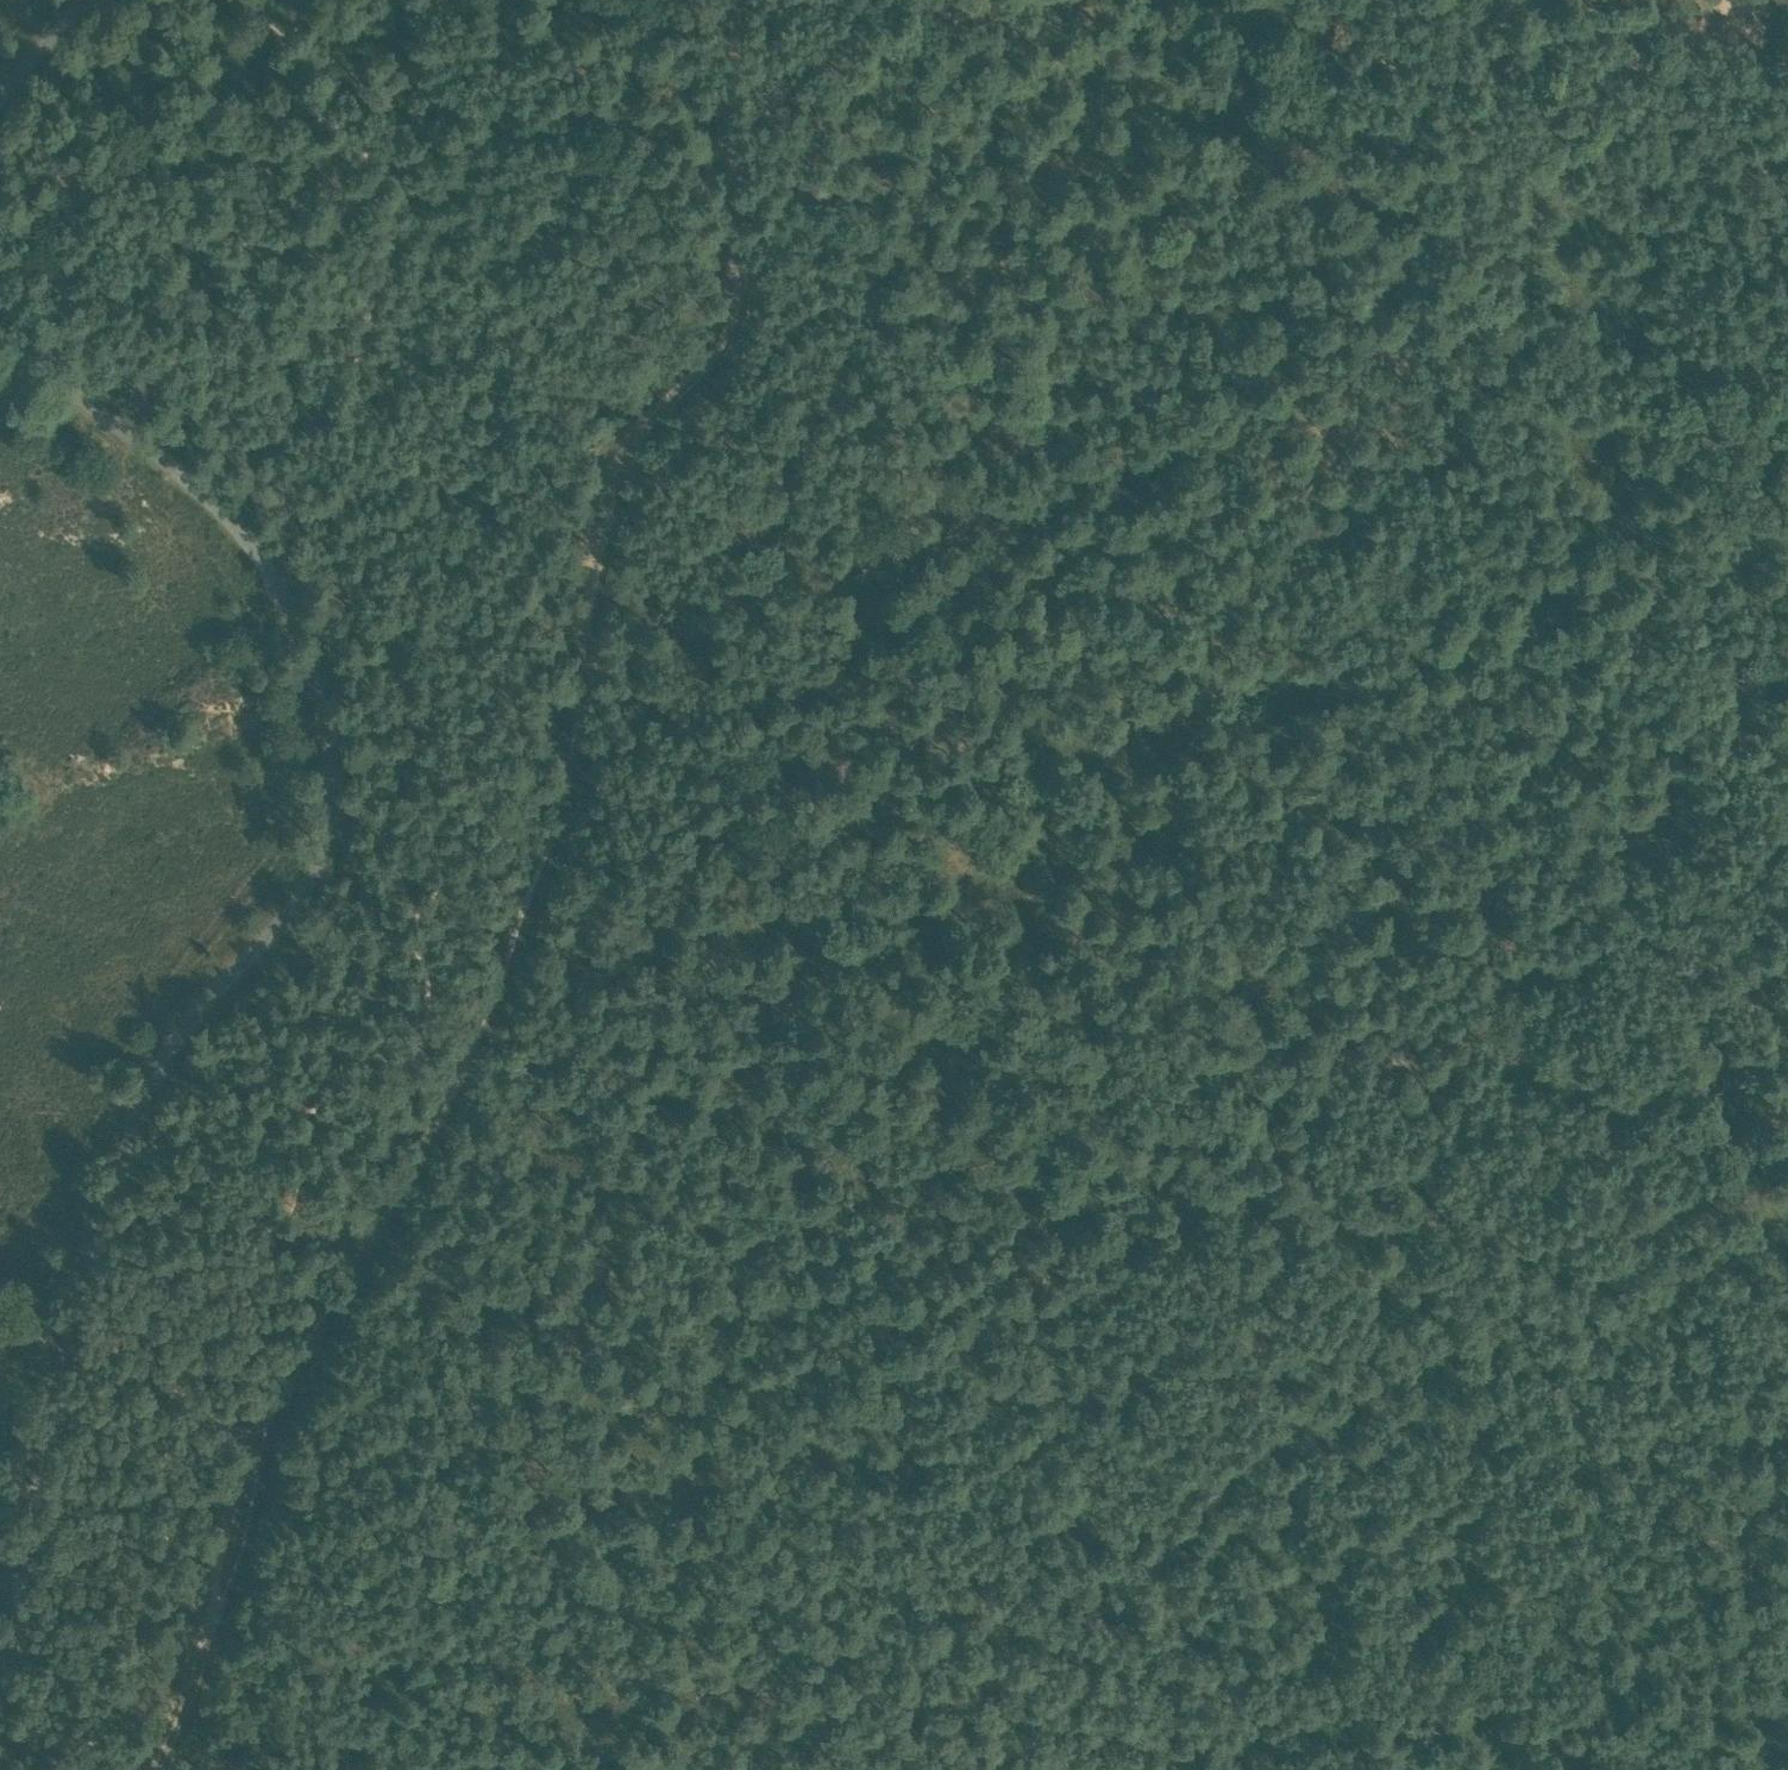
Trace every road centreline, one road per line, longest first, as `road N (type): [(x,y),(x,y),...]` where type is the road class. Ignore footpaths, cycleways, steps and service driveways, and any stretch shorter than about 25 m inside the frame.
road 1 (track): [(0,1708),(79,1291),(112,1175),(164,1054),(301,893),(327,837),(334,768),(321,692),(270,574),(212,501),(0,334)]
road 2 (track): [(0,98),(88,0)]

